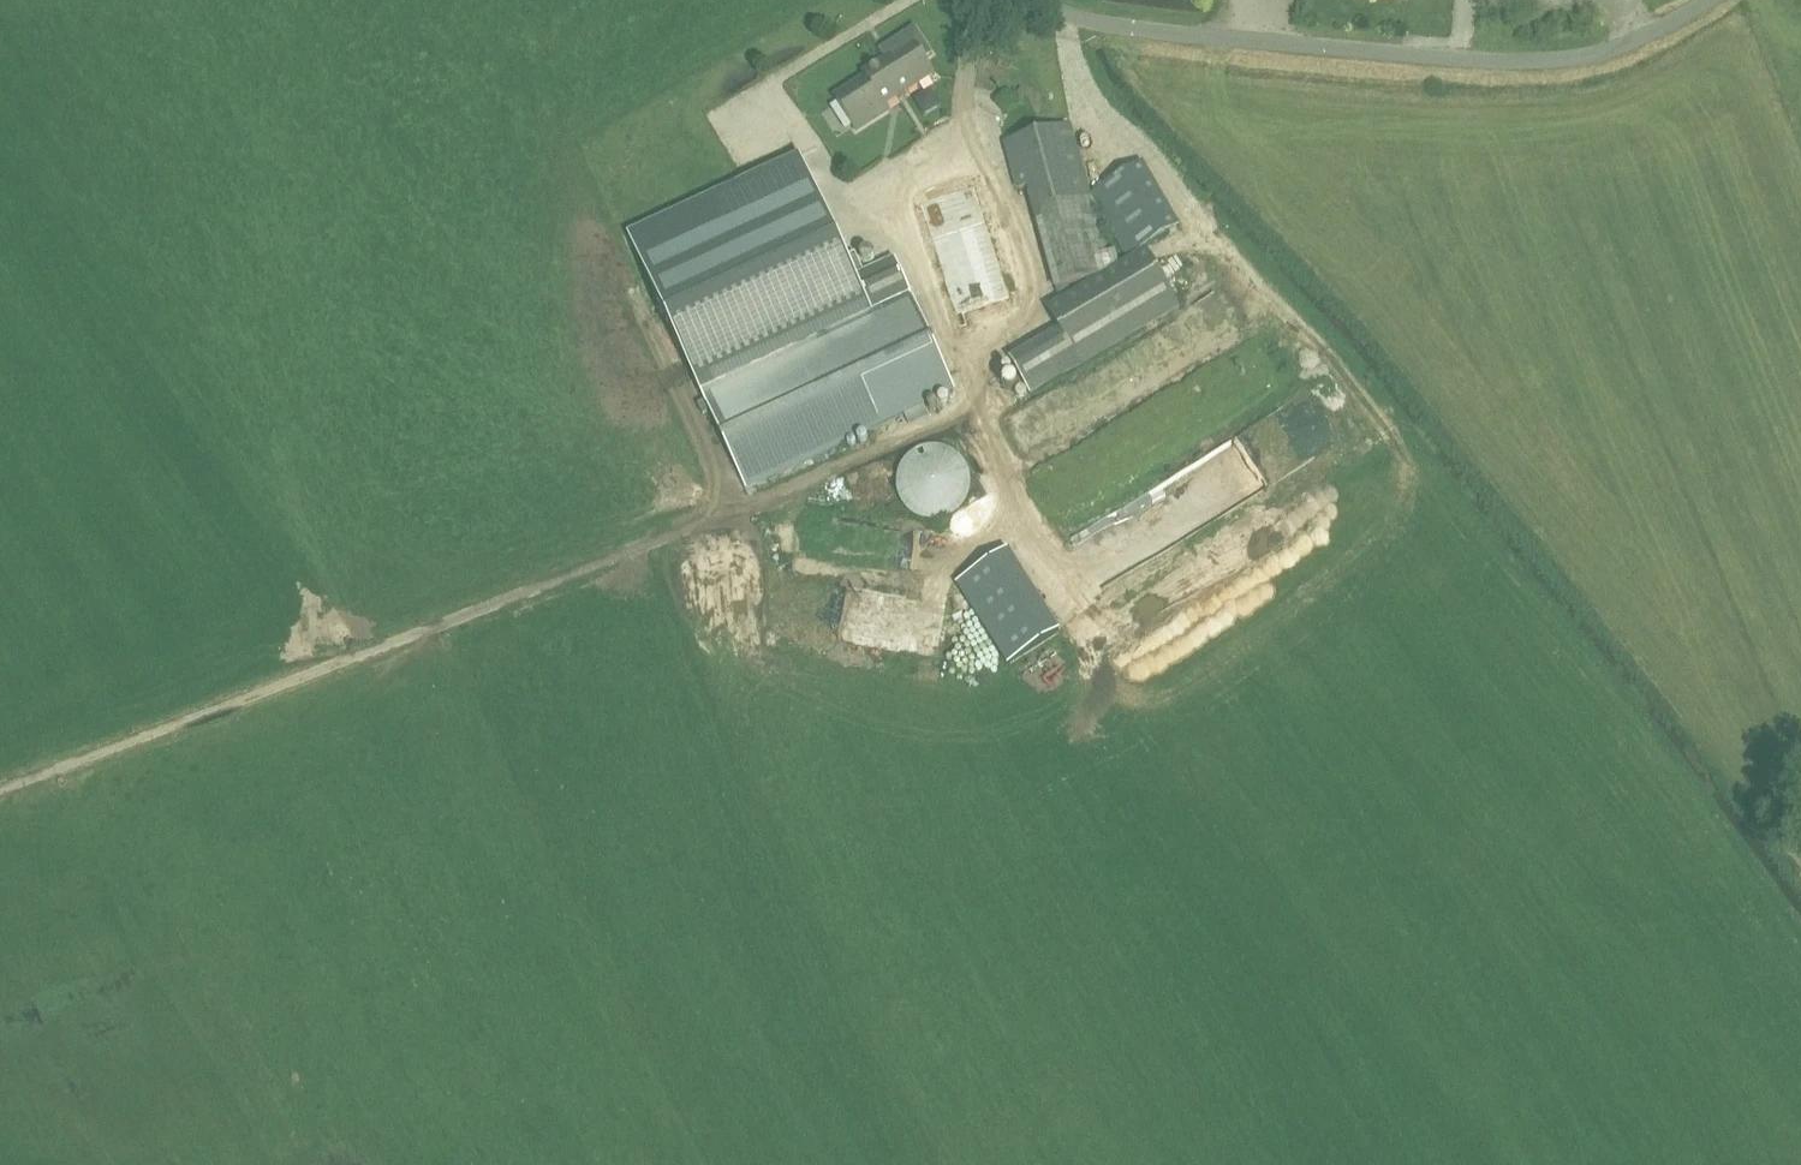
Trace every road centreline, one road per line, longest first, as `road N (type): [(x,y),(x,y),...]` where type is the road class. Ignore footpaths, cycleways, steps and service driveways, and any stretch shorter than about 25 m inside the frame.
road 1 (unclassified): [(1055,0),(1088,21),(1266,51),(1575,63),(1624,52),(1711,0)]

